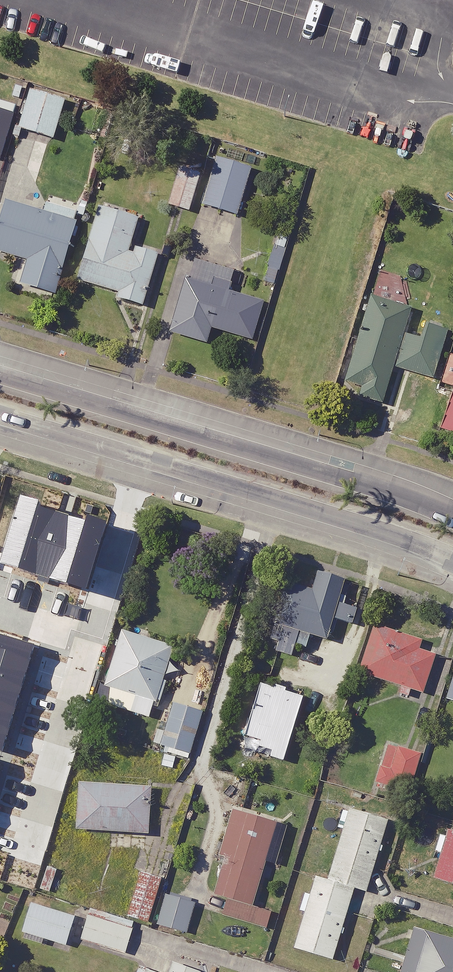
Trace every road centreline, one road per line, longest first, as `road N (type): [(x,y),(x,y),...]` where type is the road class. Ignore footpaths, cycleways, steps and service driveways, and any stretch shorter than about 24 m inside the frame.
road 1 (secondary): [(452,559),(0,416)]
road 2 (secondary): [(0,374),(452,517)]

